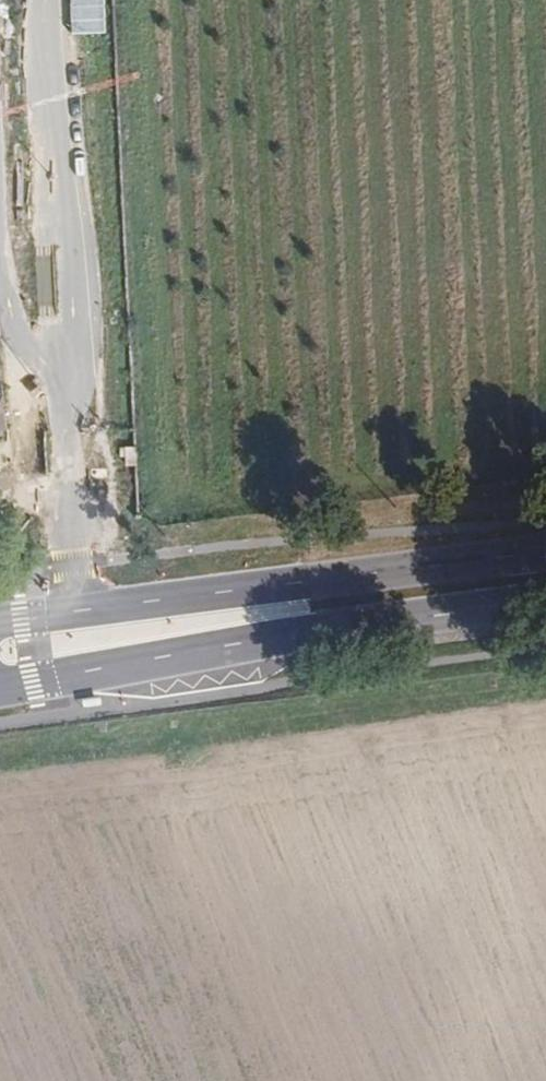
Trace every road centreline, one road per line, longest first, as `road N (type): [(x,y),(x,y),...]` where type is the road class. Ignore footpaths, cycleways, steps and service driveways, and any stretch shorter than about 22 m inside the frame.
road 1 (unclassified): [(78,565),(43,0)]
road 2 (primary): [(0,687),(244,643),(545,604)]
road 3 (primary): [(545,551),(0,622)]
road 4 (residential): [(0,219),(26,572),(0,575)]

